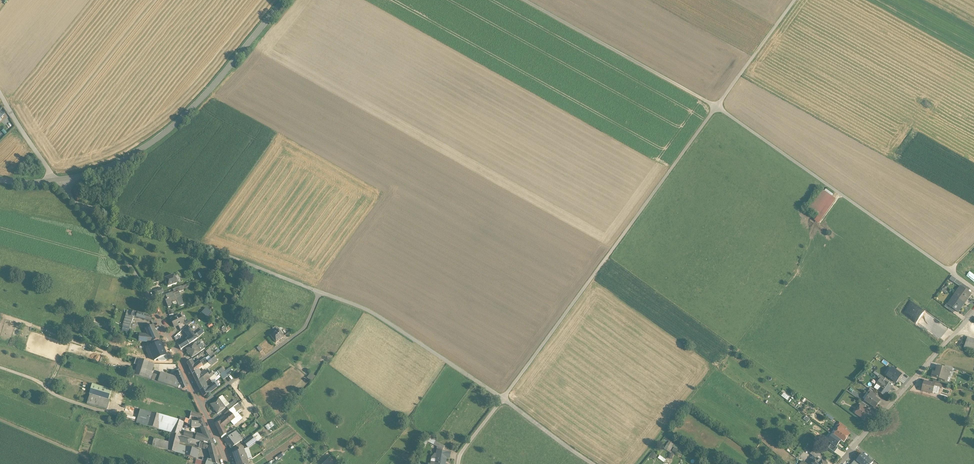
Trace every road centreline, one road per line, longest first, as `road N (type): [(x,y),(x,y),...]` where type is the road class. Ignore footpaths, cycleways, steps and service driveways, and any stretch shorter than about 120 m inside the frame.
road 1 (track): [(82,213),(121,218),(368,310),(592,463)]
road 2 (track): [(503,399),(717,108)]
road 3 (track): [(973,290),(717,108)]
road 4 (unclassified): [(62,179),(109,167),(164,134),(283,0)]
road 5 (residential): [(201,405),(139,280),(62,179)]
road 6 (track): [(717,108),(520,0)]
road 7 (residential): [(839,463),(973,314)]
road 8 (residential): [(201,405),(303,330),(320,292)]
road 9 (track): [(0,368),(133,421)]
road 10 (track): [(717,108),(795,0)]

